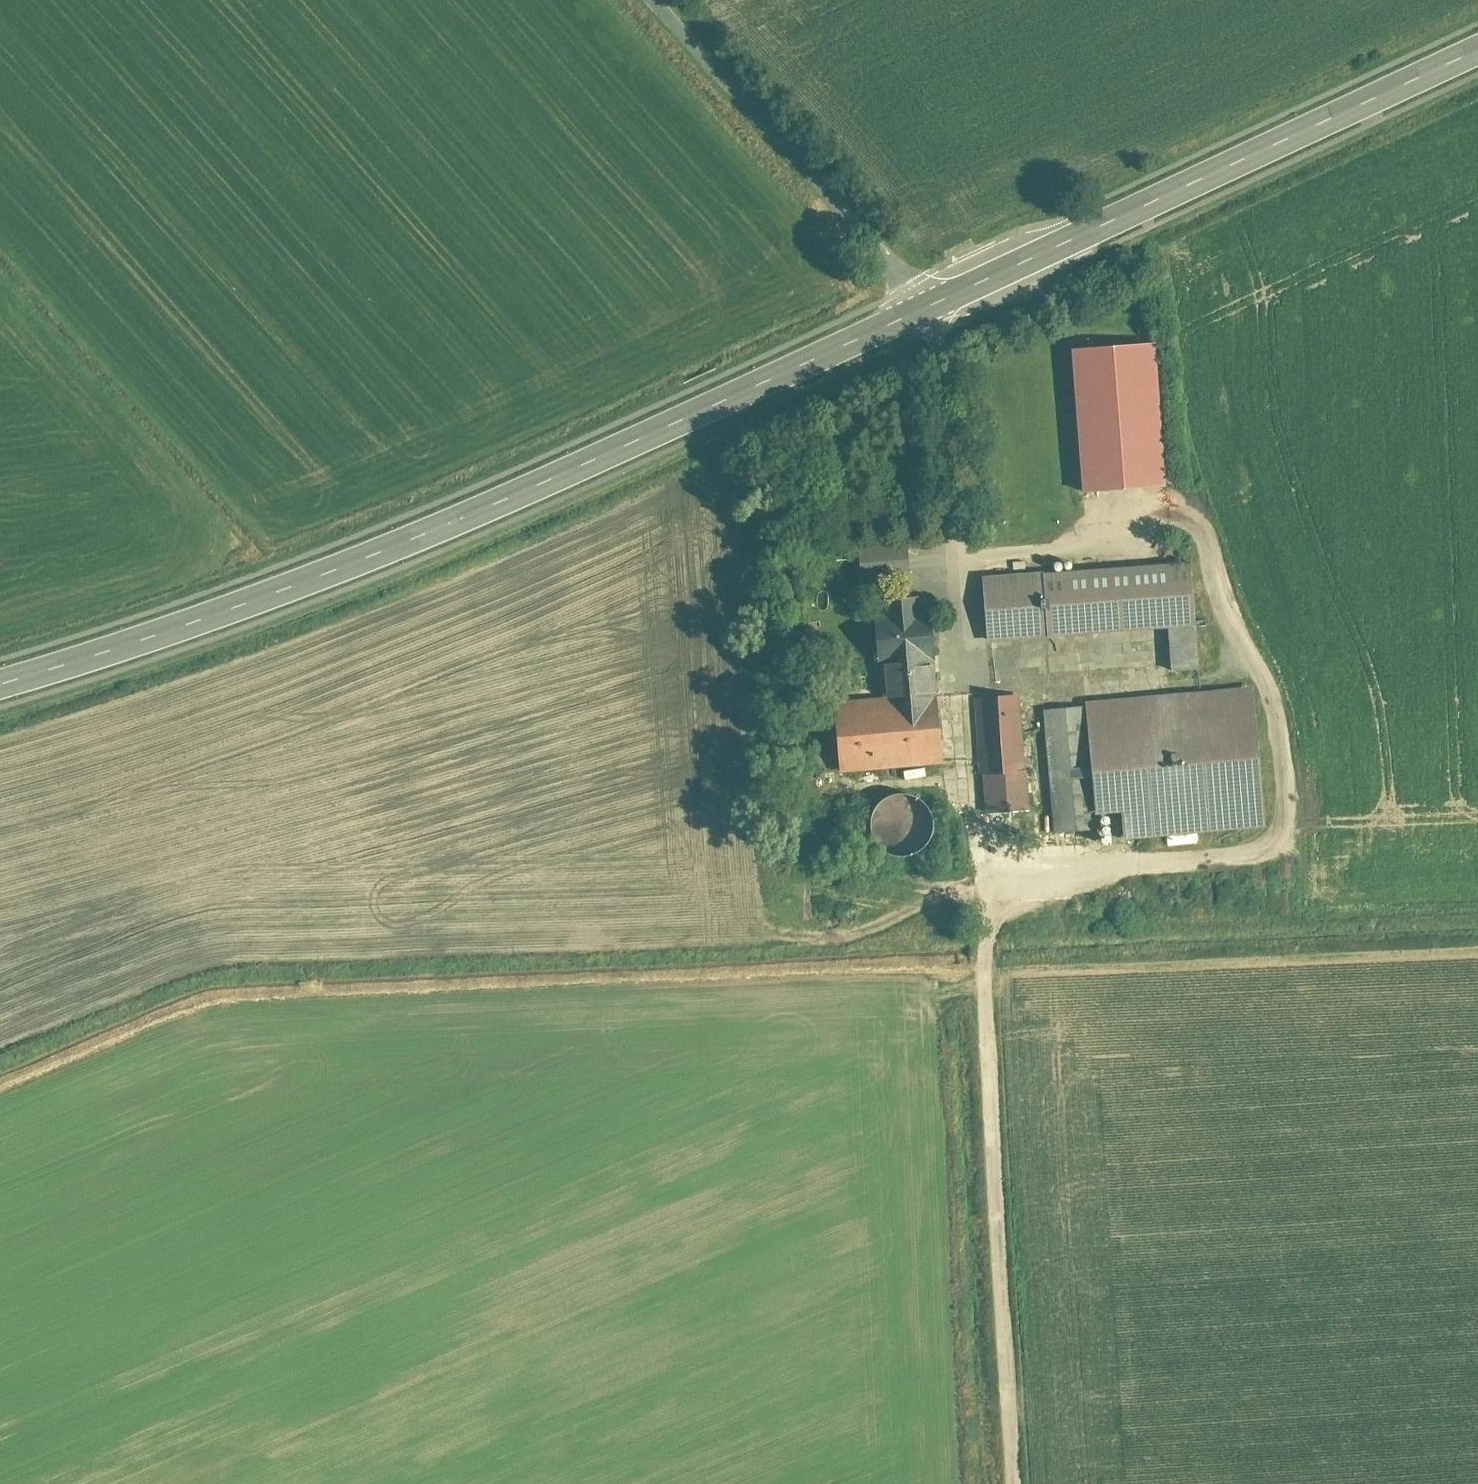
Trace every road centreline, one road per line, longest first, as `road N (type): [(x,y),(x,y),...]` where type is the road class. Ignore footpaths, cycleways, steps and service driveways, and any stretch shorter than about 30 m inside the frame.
road 1 (primary): [(0,684),(212,616),(424,535),(925,309)]
road 2 (primary): [(925,309),(1477,49)]
road 3 (residential): [(648,0),(925,309)]

